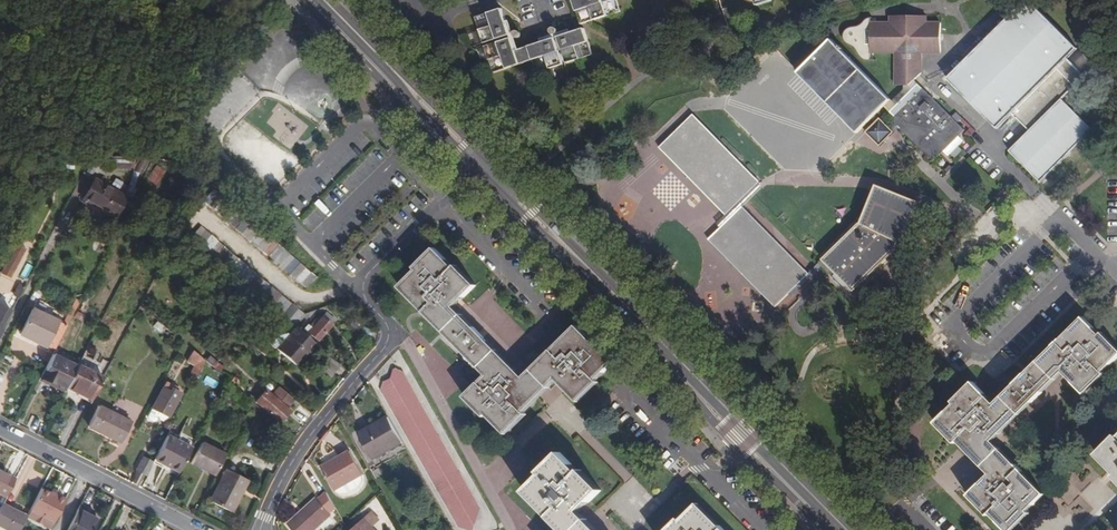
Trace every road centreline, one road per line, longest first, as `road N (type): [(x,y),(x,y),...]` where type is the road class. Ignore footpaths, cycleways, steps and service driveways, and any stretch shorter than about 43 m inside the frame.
road 1 (secondary): [(483,166),(844,529)]
road 2 (residential): [(265,529),(306,440),(387,346),(382,319),(364,301),(370,270),(483,166)]
road 3 (secondary): [(321,0),(483,166)]
road 4 (residential): [(194,529),(0,430)]

